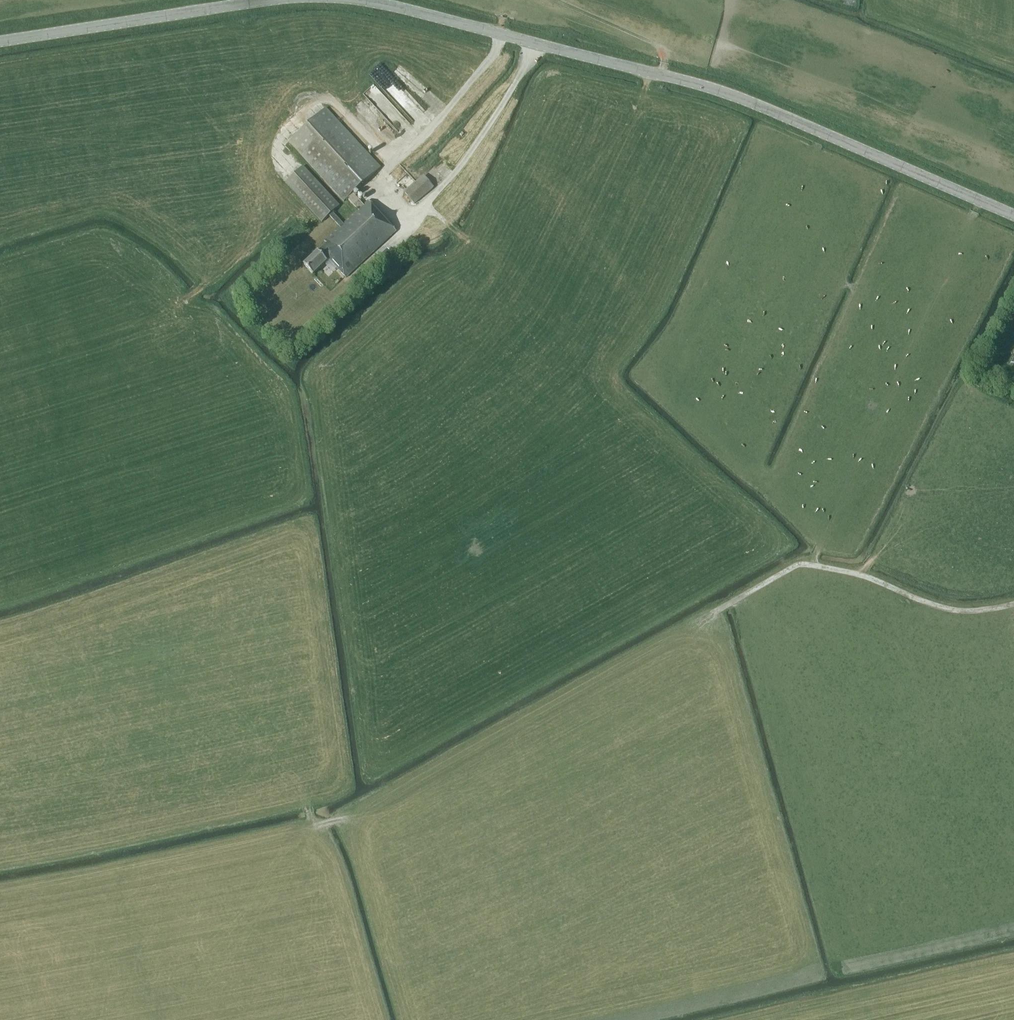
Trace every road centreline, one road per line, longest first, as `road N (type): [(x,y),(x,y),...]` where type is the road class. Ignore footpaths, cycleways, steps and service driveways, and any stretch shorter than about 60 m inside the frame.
road 1 (tertiary): [(1013,215),(720,91),(362,0)]
road 2 (track): [(1013,604),(952,609),(861,575),(802,564),(713,613)]
road 3 (tertiary): [(269,0),(0,41)]
road 4 (track): [(661,75),(665,57),(655,44),(557,0)]

